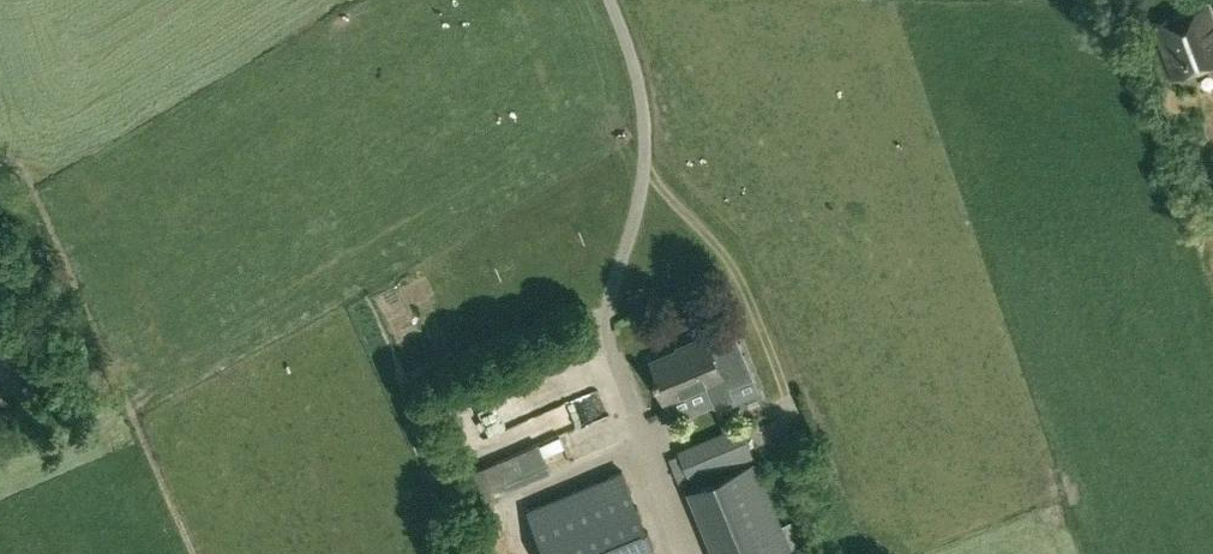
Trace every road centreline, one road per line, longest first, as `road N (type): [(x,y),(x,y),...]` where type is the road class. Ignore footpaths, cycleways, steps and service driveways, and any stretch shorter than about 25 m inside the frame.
road 1 (track): [(643,168),(729,262),(790,409),(760,433)]

